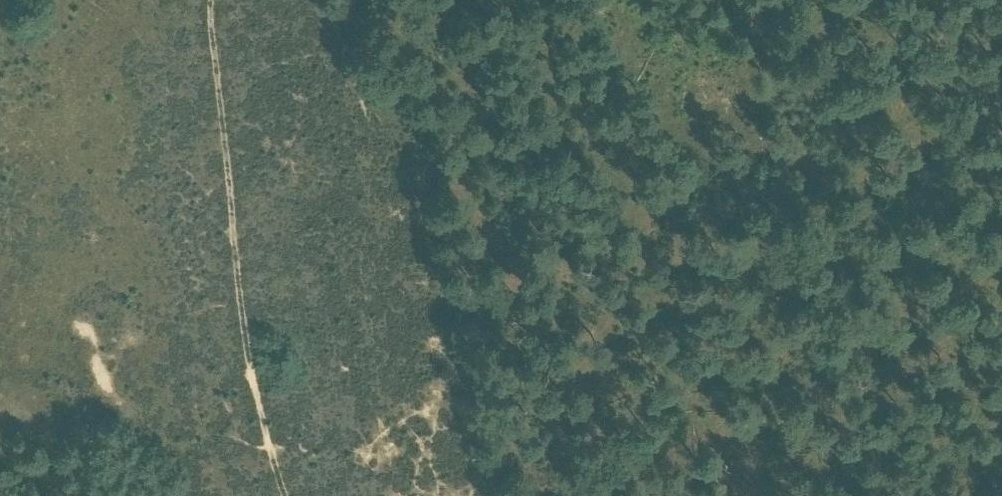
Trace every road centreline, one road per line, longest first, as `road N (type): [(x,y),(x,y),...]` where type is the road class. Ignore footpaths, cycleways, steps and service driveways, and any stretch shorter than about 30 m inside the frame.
road 1 (track): [(210,0),(252,380),(286,495)]

